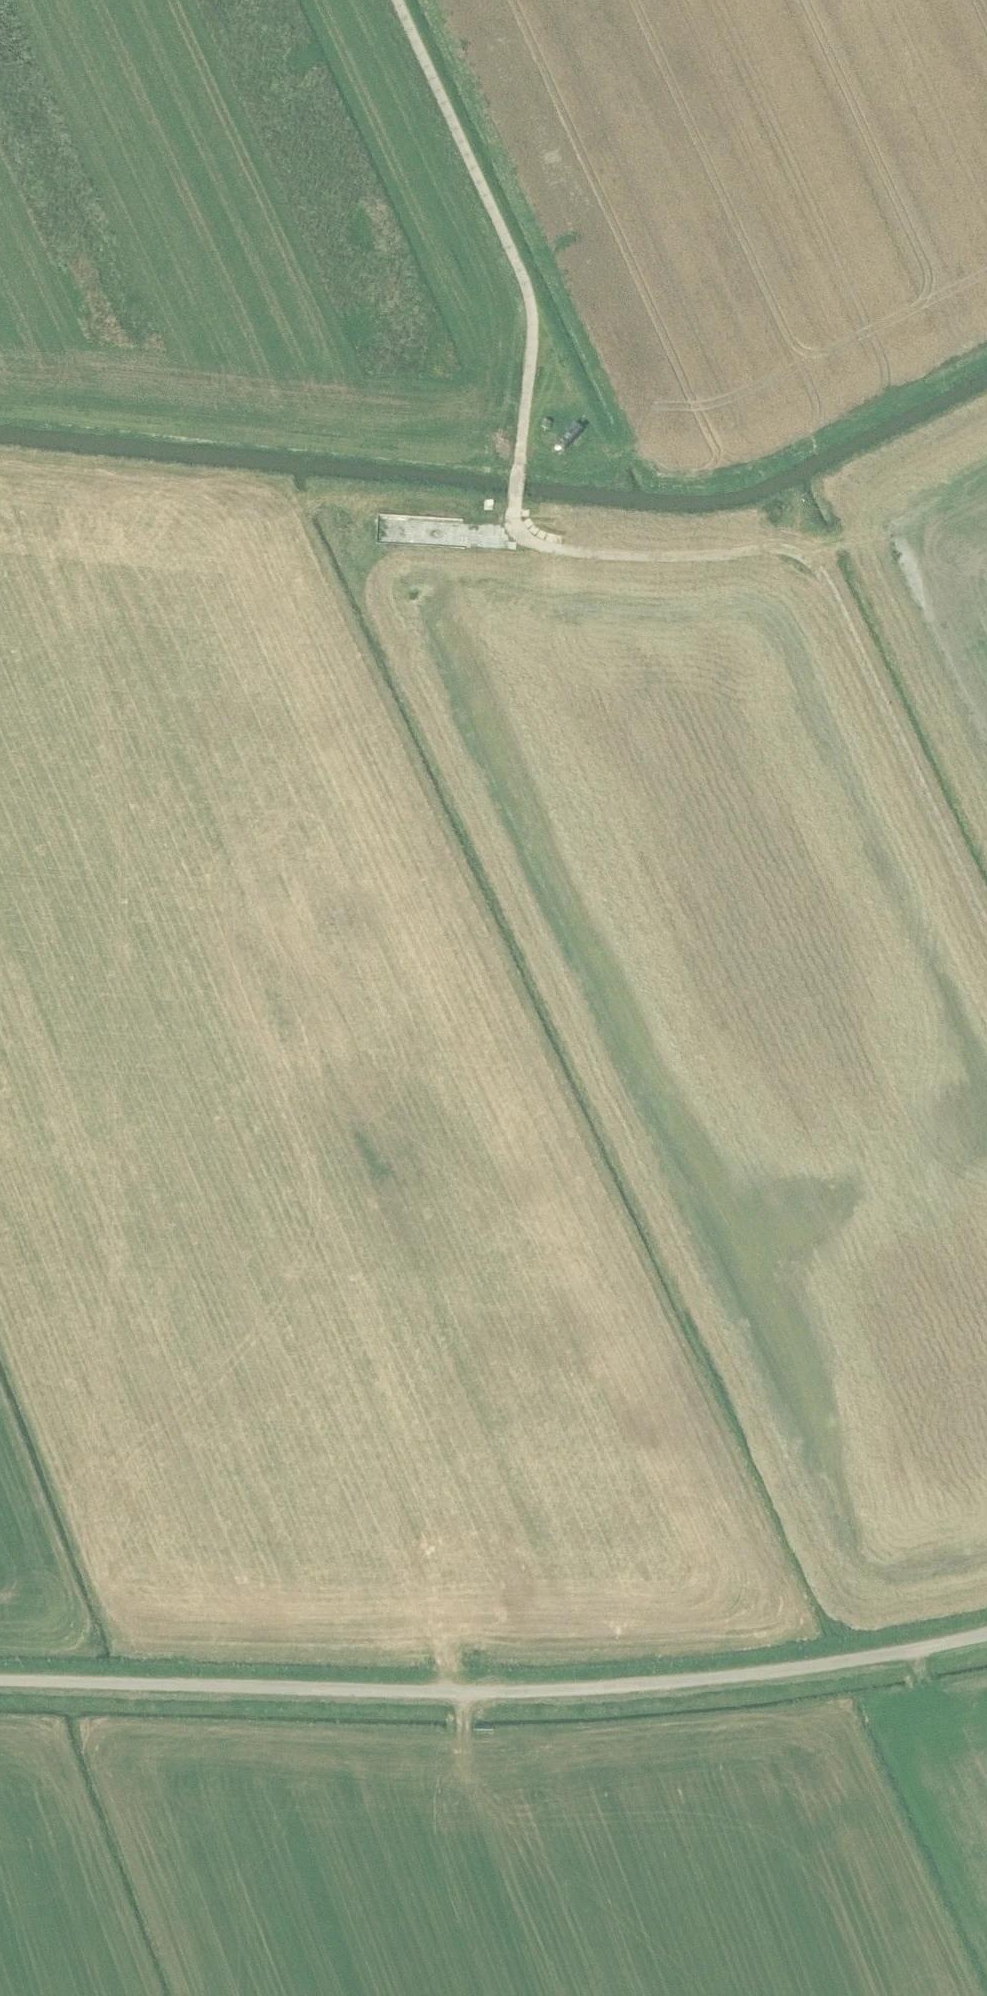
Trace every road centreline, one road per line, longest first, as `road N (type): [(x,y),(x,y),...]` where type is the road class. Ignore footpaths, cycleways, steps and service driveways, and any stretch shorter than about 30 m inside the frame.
road 1 (unclassified): [(0,1669),(576,1692),(708,1683),(986,1636)]

